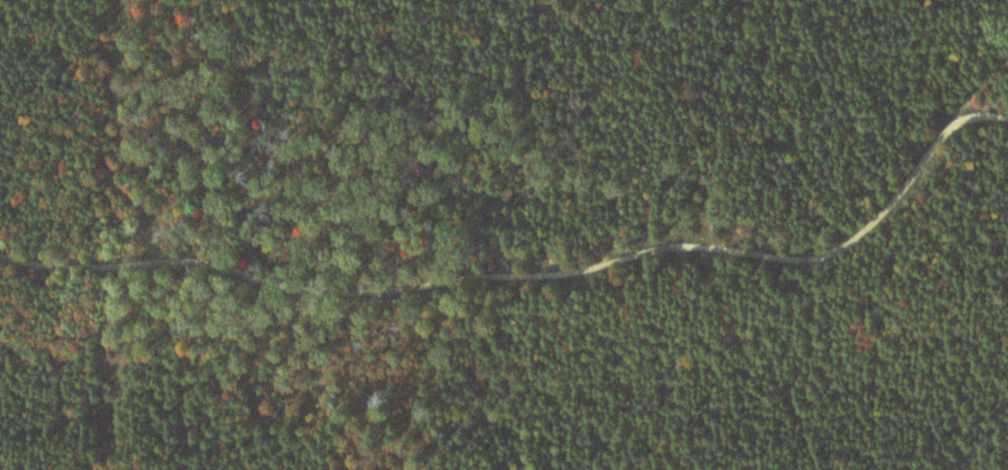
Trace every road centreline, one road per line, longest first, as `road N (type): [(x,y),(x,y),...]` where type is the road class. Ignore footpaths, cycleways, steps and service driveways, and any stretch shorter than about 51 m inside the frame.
road 1 (track): [(0,250),(83,269),(189,253),(386,287),(541,272),(668,246),(789,256),(840,251),(927,172),(966,115),(1007,114)]

